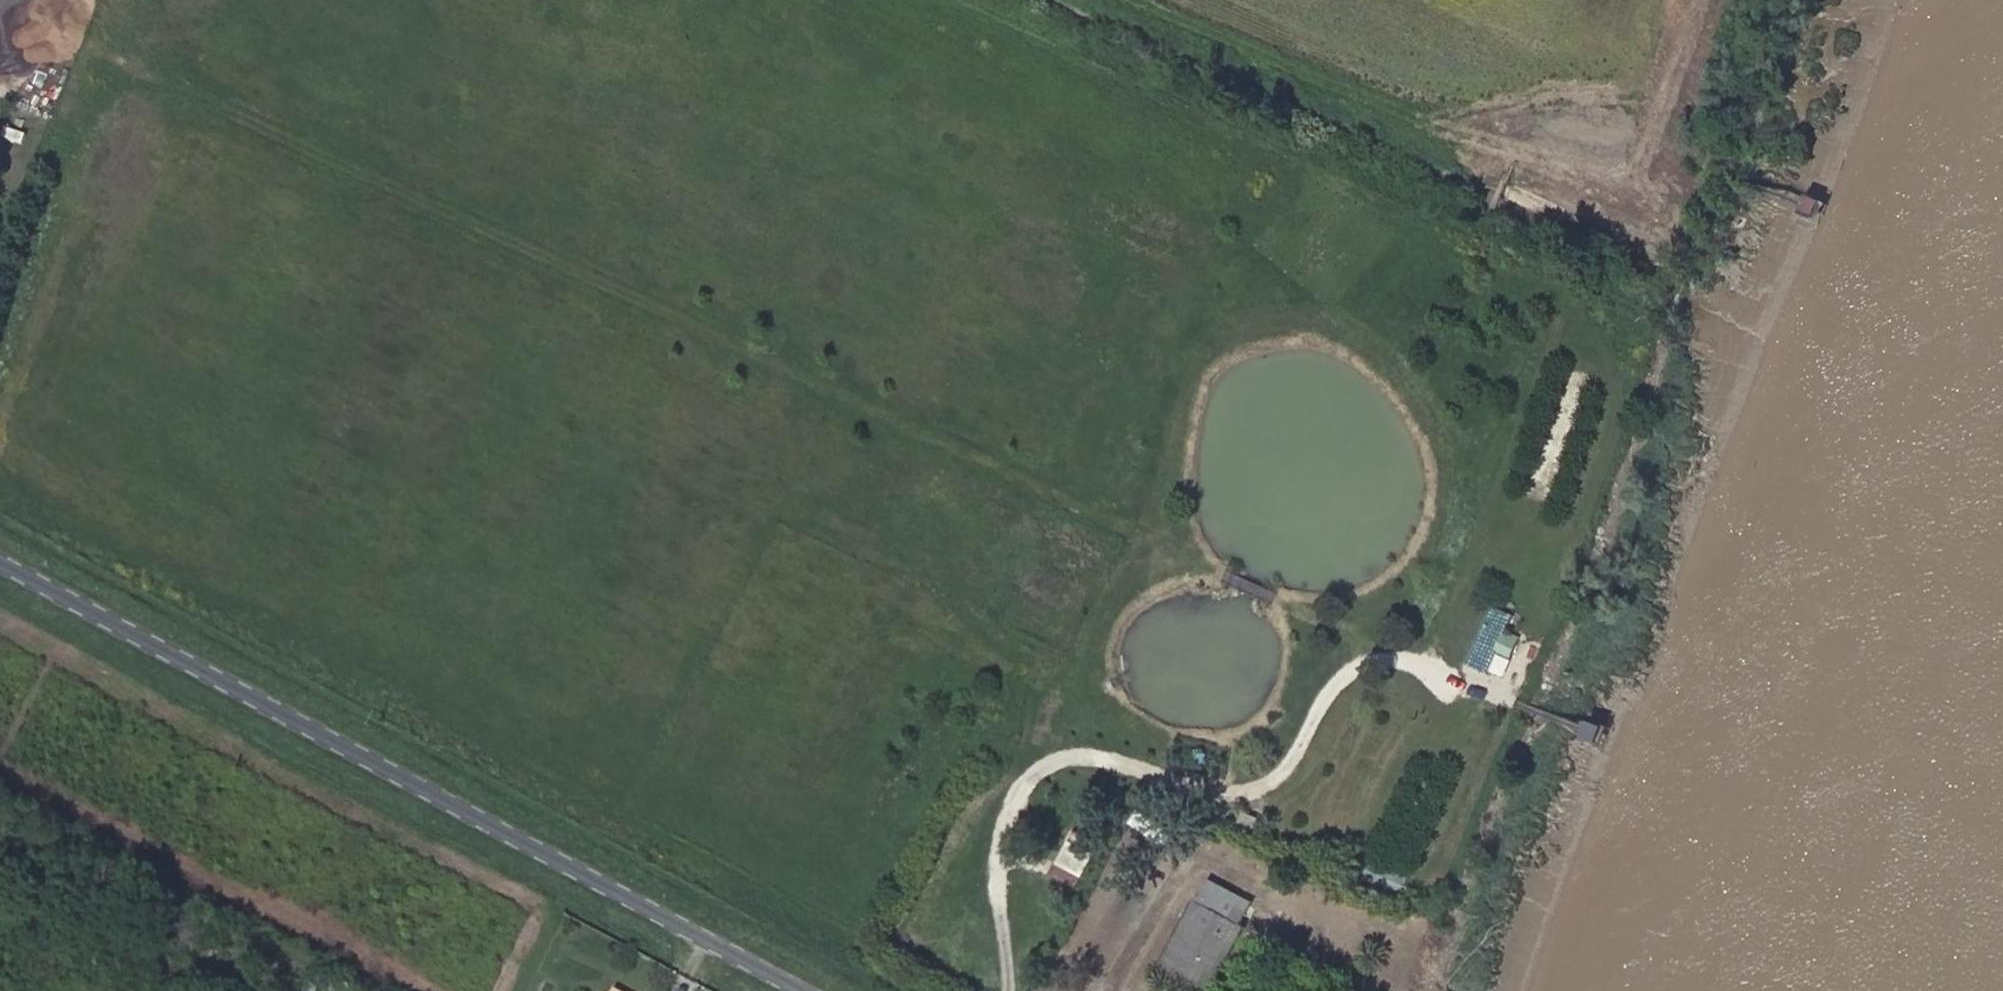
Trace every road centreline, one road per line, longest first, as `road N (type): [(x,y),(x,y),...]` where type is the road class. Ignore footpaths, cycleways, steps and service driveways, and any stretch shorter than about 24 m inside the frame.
road 1 (unclassified): [(801,990),(0,561)]

